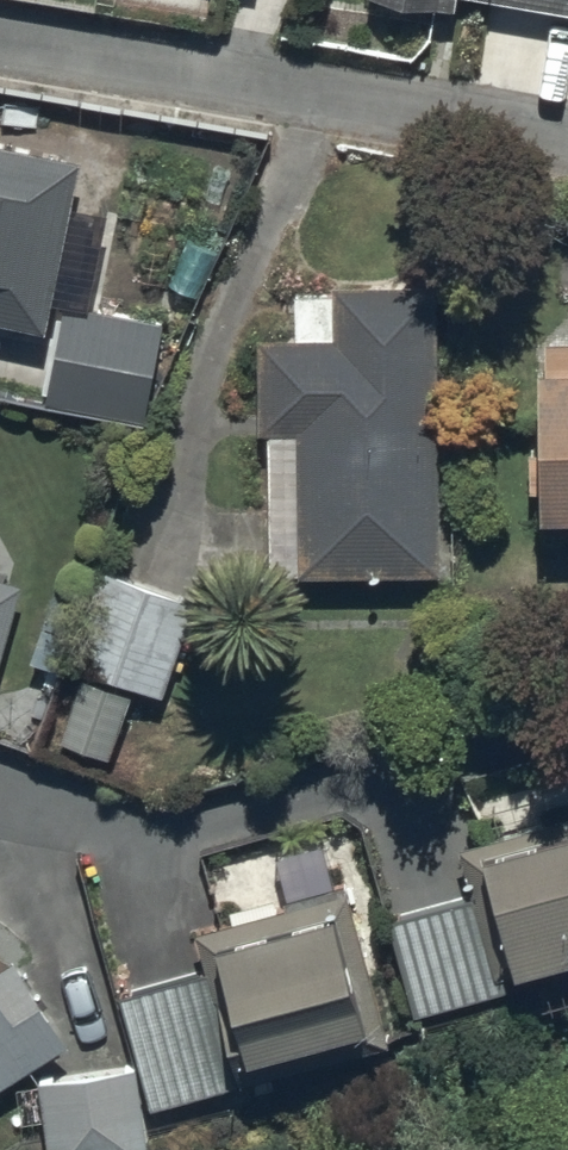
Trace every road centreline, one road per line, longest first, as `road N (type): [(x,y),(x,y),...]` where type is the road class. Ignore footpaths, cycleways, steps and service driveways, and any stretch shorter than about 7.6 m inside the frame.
road 1 (residential): [(0,39),(567,136)]

